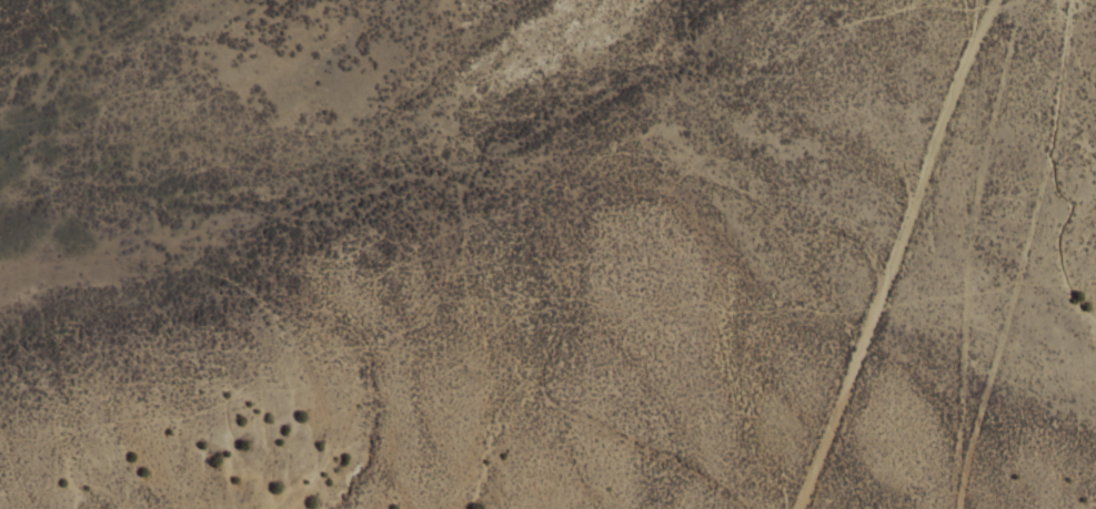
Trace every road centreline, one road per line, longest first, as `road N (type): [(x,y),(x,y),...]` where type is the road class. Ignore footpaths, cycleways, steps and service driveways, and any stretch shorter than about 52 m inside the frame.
road 1 (track): [(987,16),(796,508)]

